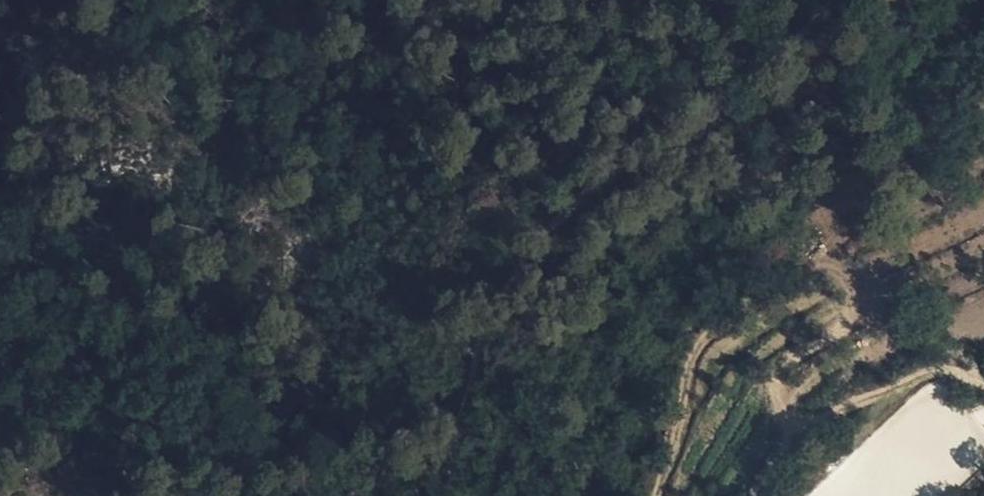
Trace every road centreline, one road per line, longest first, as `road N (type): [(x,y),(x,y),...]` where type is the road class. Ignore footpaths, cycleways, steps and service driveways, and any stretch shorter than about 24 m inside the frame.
road 1 (track): [(983,384),(931,377),(864,406),(782,448),(755,495)]

